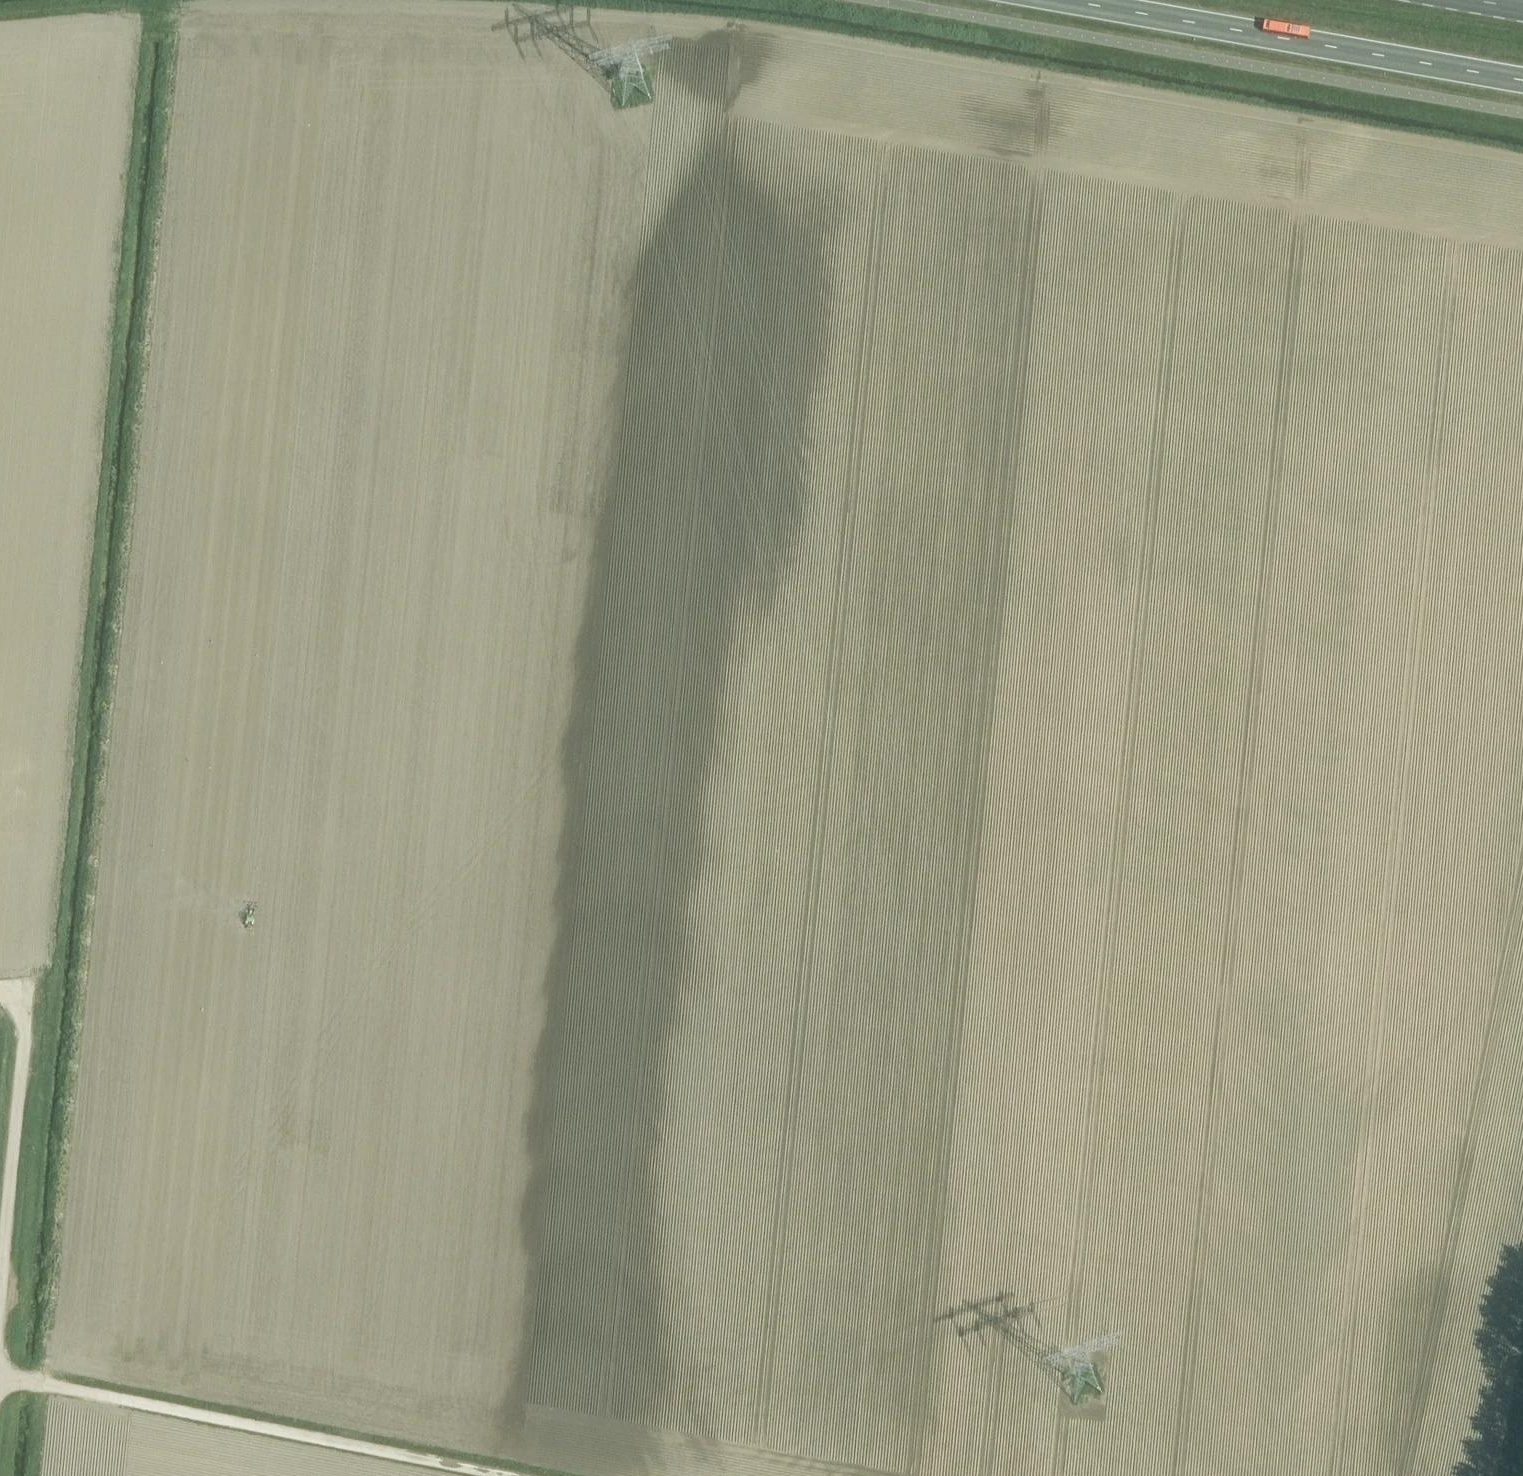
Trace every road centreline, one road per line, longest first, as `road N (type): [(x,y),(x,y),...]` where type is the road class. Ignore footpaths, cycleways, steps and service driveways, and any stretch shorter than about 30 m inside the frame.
road 1 (track): [(0,1379),(505,1475)]
road 2 (track): [(0,995),(28,1005),(0,1313)]

